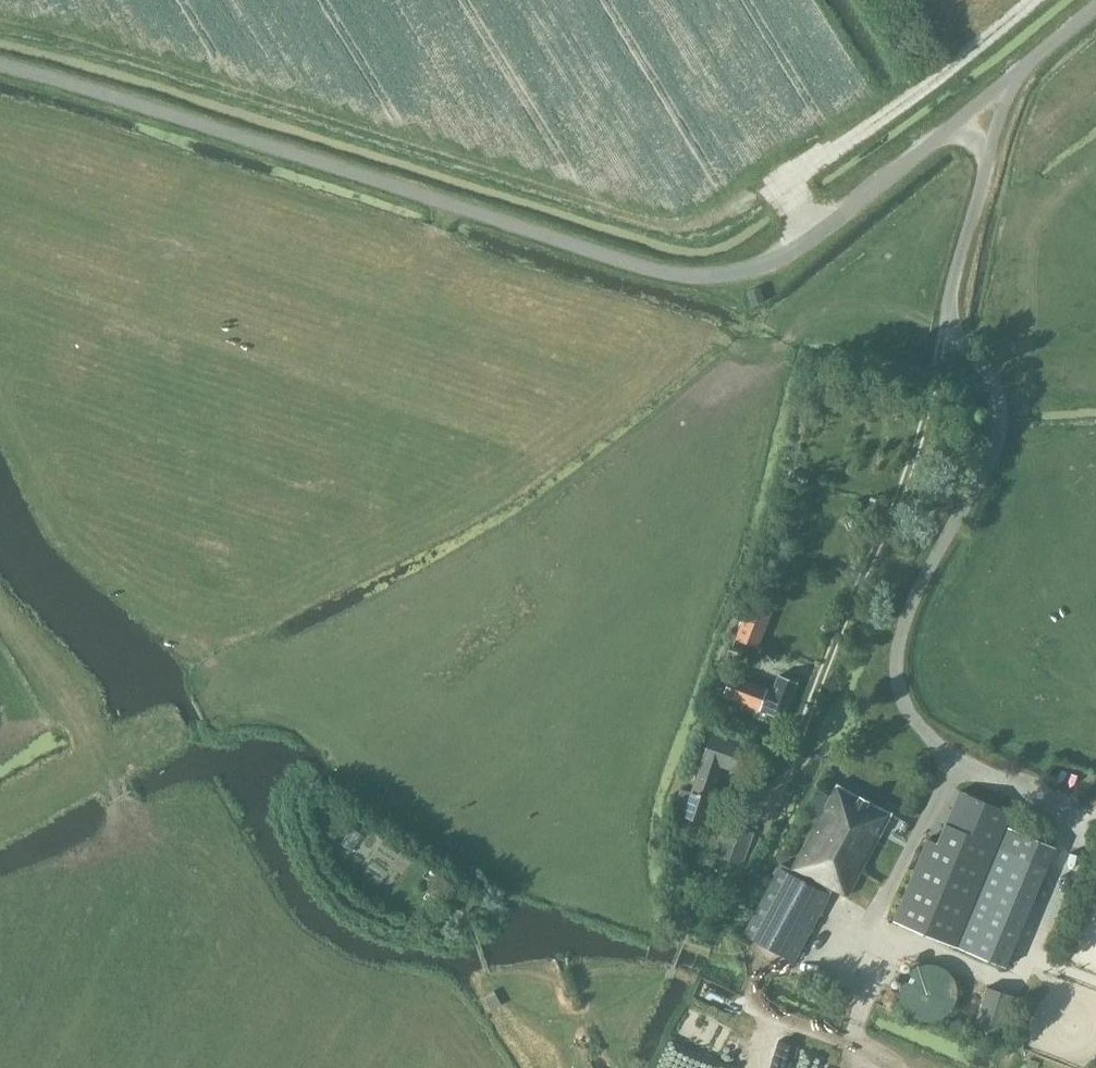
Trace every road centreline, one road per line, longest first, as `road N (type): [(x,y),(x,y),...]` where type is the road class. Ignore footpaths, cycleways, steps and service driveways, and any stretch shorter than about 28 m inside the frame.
road 1 (unclassified): [(1095,11),(811,240),(768,265),(724,276),(651,271),(0,65)]
road 2 (track): [(790,772),(926,416),(953,307)]
road 3 (track): [(177,841),(133,826),(111,753),(0,606)]

